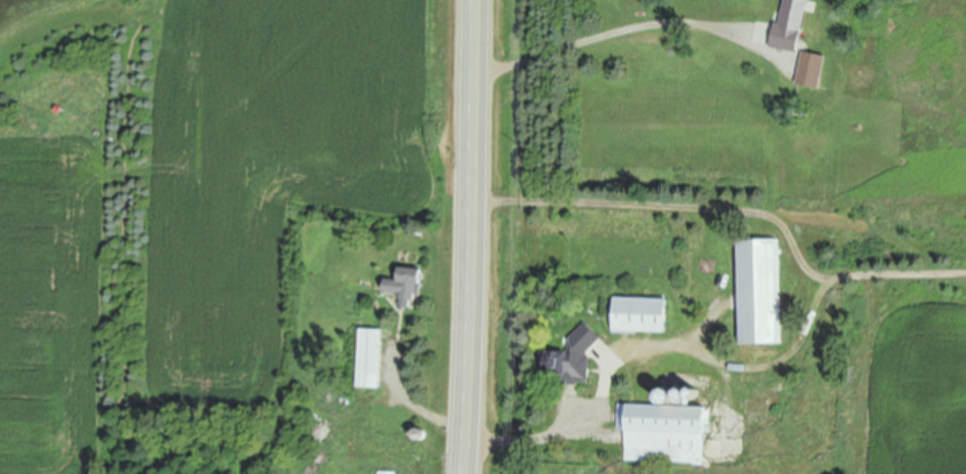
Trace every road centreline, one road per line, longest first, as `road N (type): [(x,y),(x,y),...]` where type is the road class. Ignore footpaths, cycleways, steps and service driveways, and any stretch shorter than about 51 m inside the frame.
road 1 (primary): [(471,473),(482,0)]

